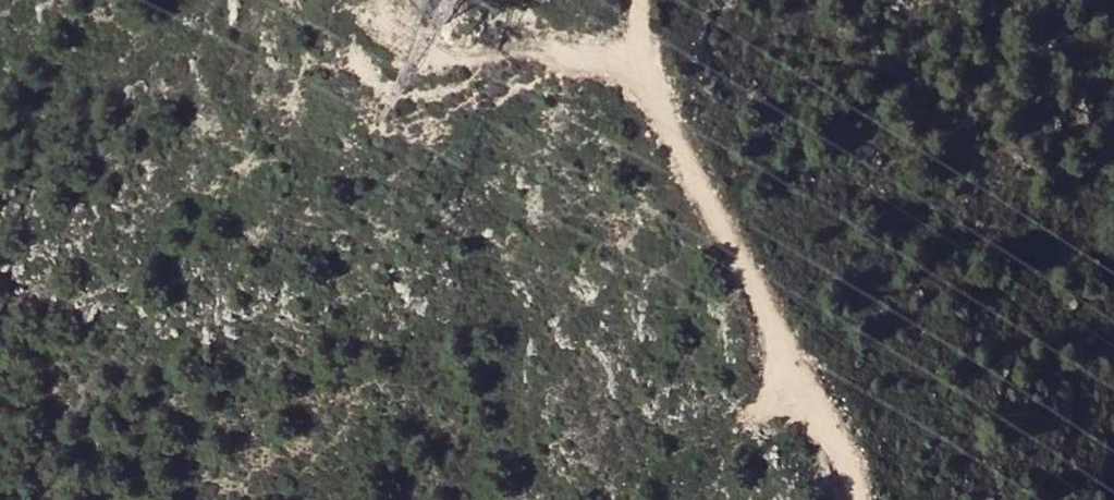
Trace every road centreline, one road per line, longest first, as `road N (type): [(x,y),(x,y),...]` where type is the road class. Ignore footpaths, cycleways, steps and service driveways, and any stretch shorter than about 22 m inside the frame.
road 1 (track): [(859,499),(646,54),(641,0)]

